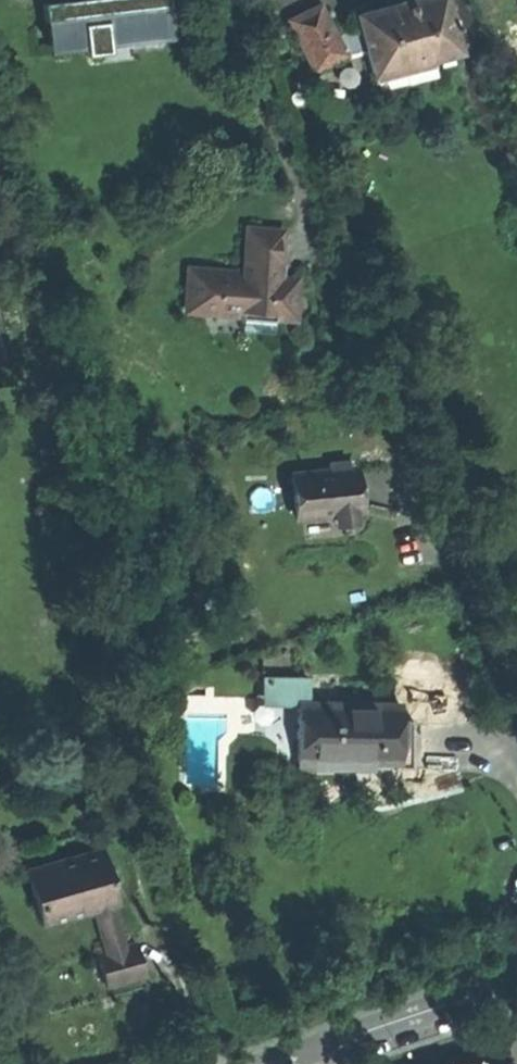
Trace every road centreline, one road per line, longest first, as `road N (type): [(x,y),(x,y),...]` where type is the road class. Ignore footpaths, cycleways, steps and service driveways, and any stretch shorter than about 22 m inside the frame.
road 1 (tertiary): [(266,1063),(516,982)]

